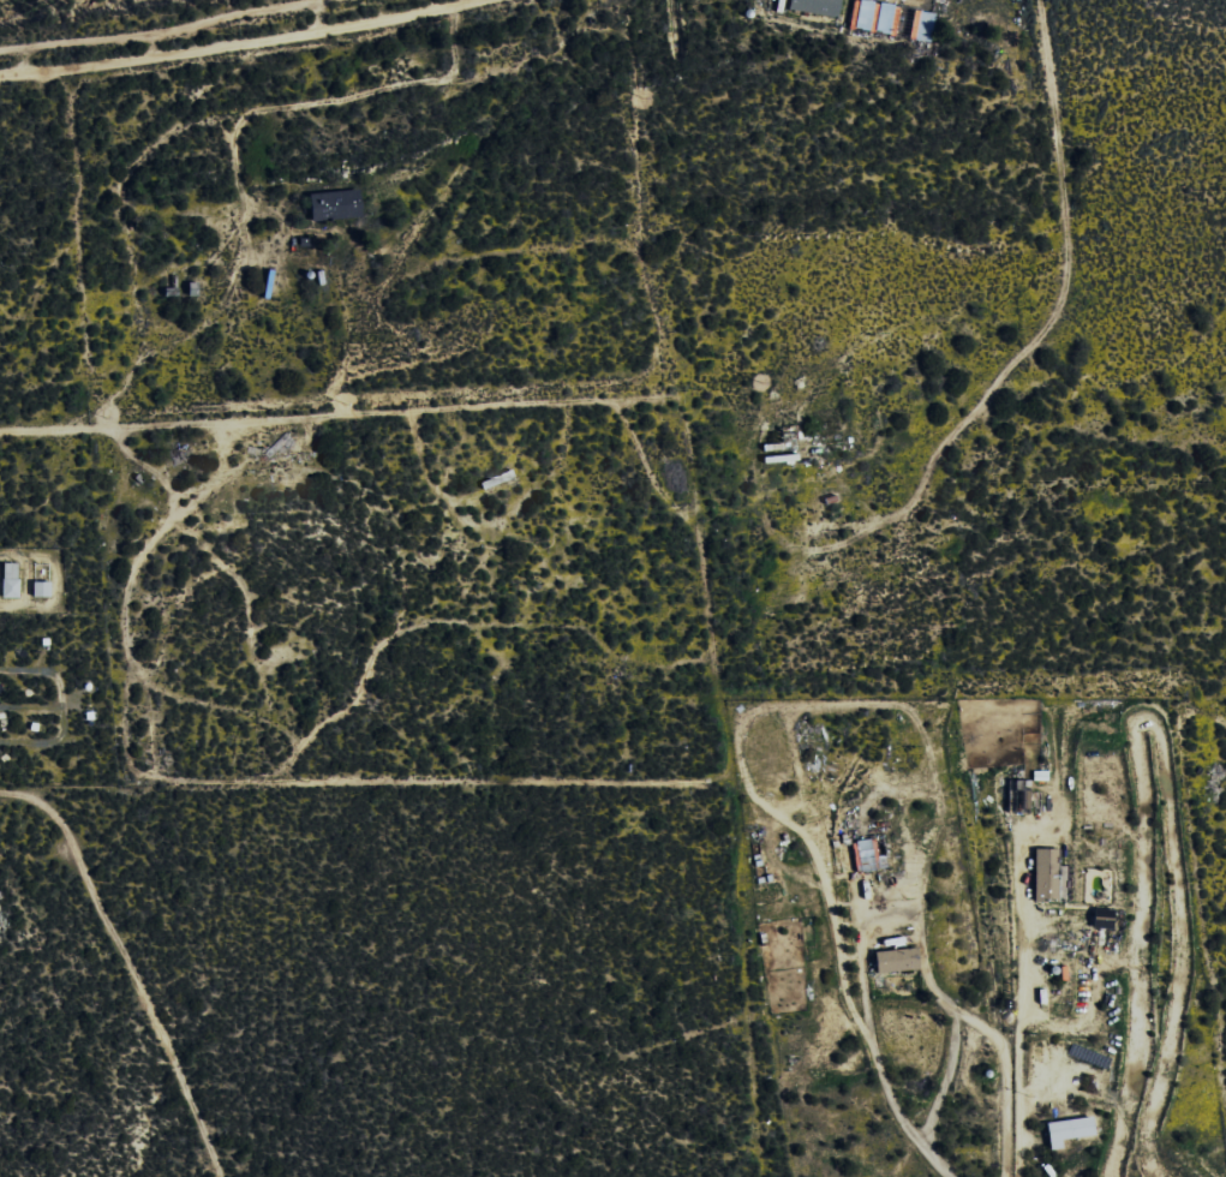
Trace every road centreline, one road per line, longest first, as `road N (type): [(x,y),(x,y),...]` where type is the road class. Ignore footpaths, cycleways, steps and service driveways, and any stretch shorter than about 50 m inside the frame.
road 1 (residential): [(0,74),(315,32),(482,0)]

